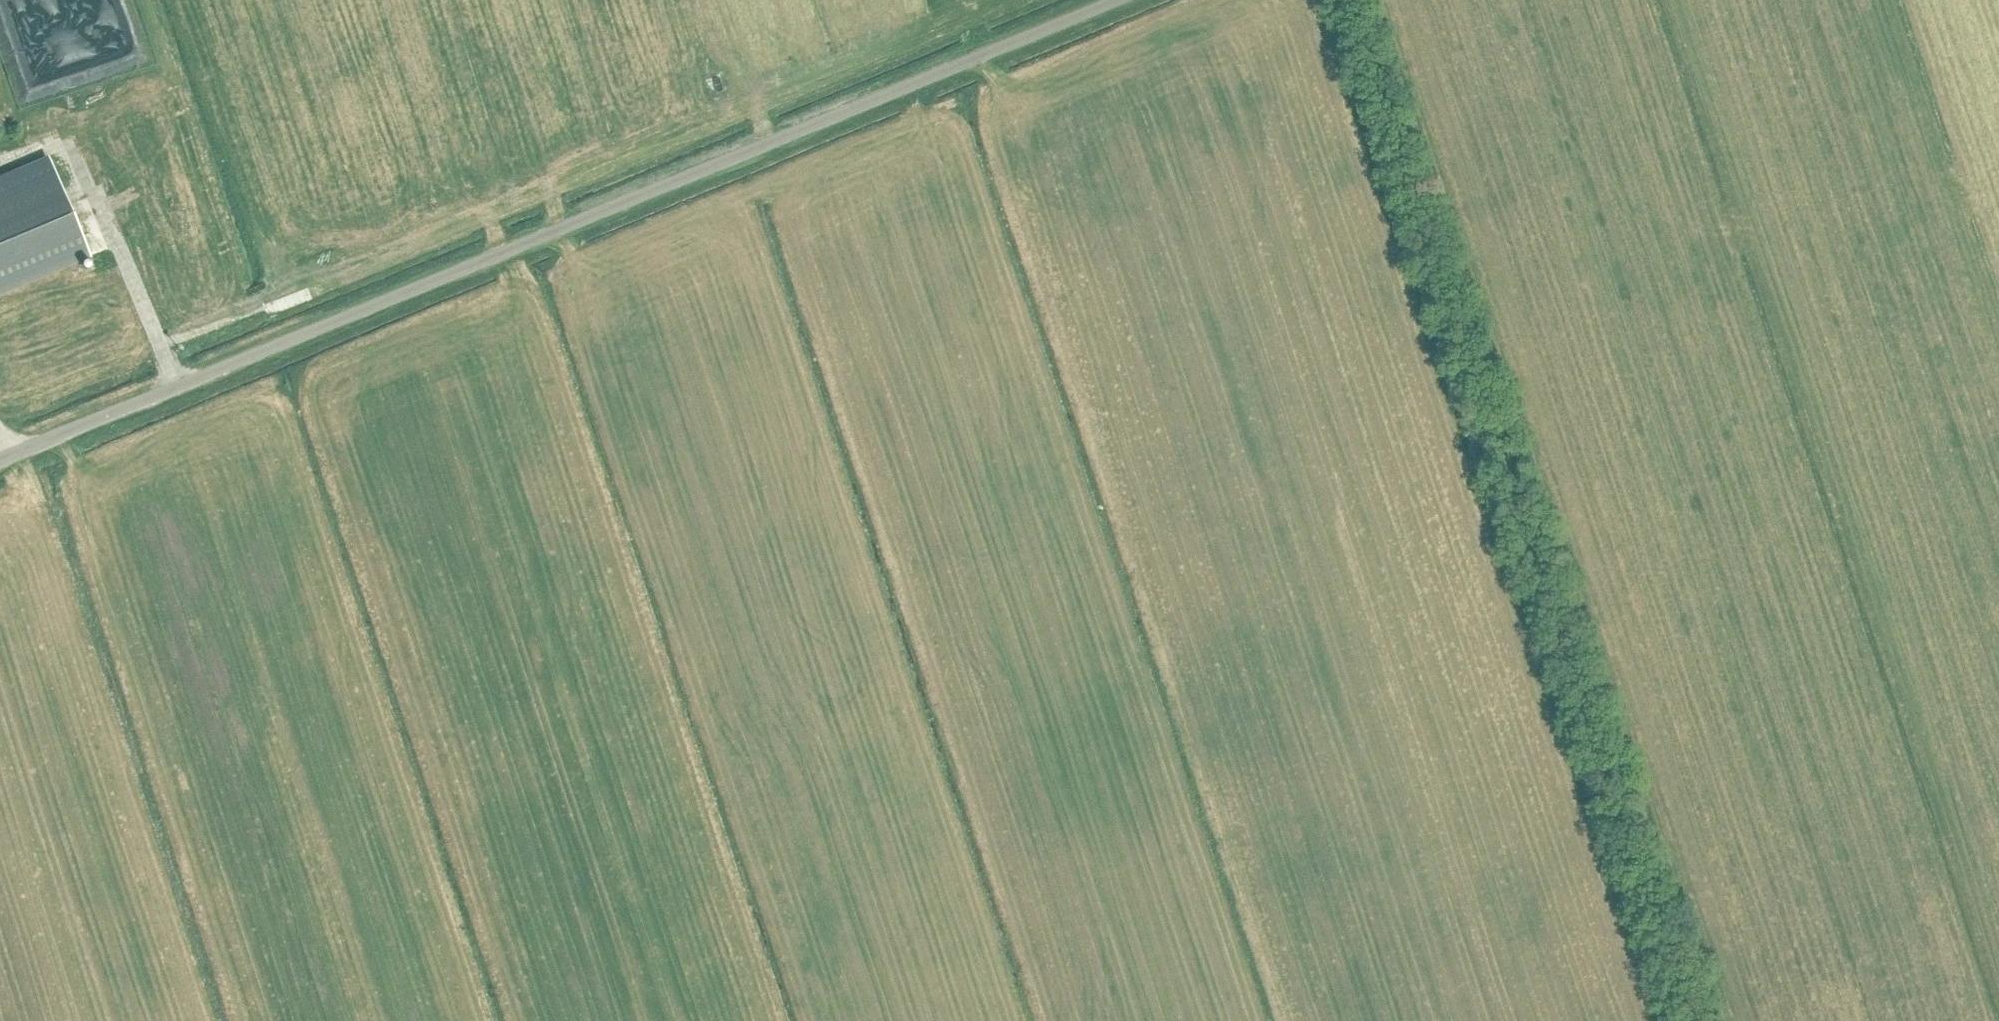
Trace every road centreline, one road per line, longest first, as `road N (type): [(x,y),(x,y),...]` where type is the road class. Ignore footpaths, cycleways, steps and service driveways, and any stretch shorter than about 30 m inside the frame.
road 1 (unclassified): [(0,460),(1118,0)]

